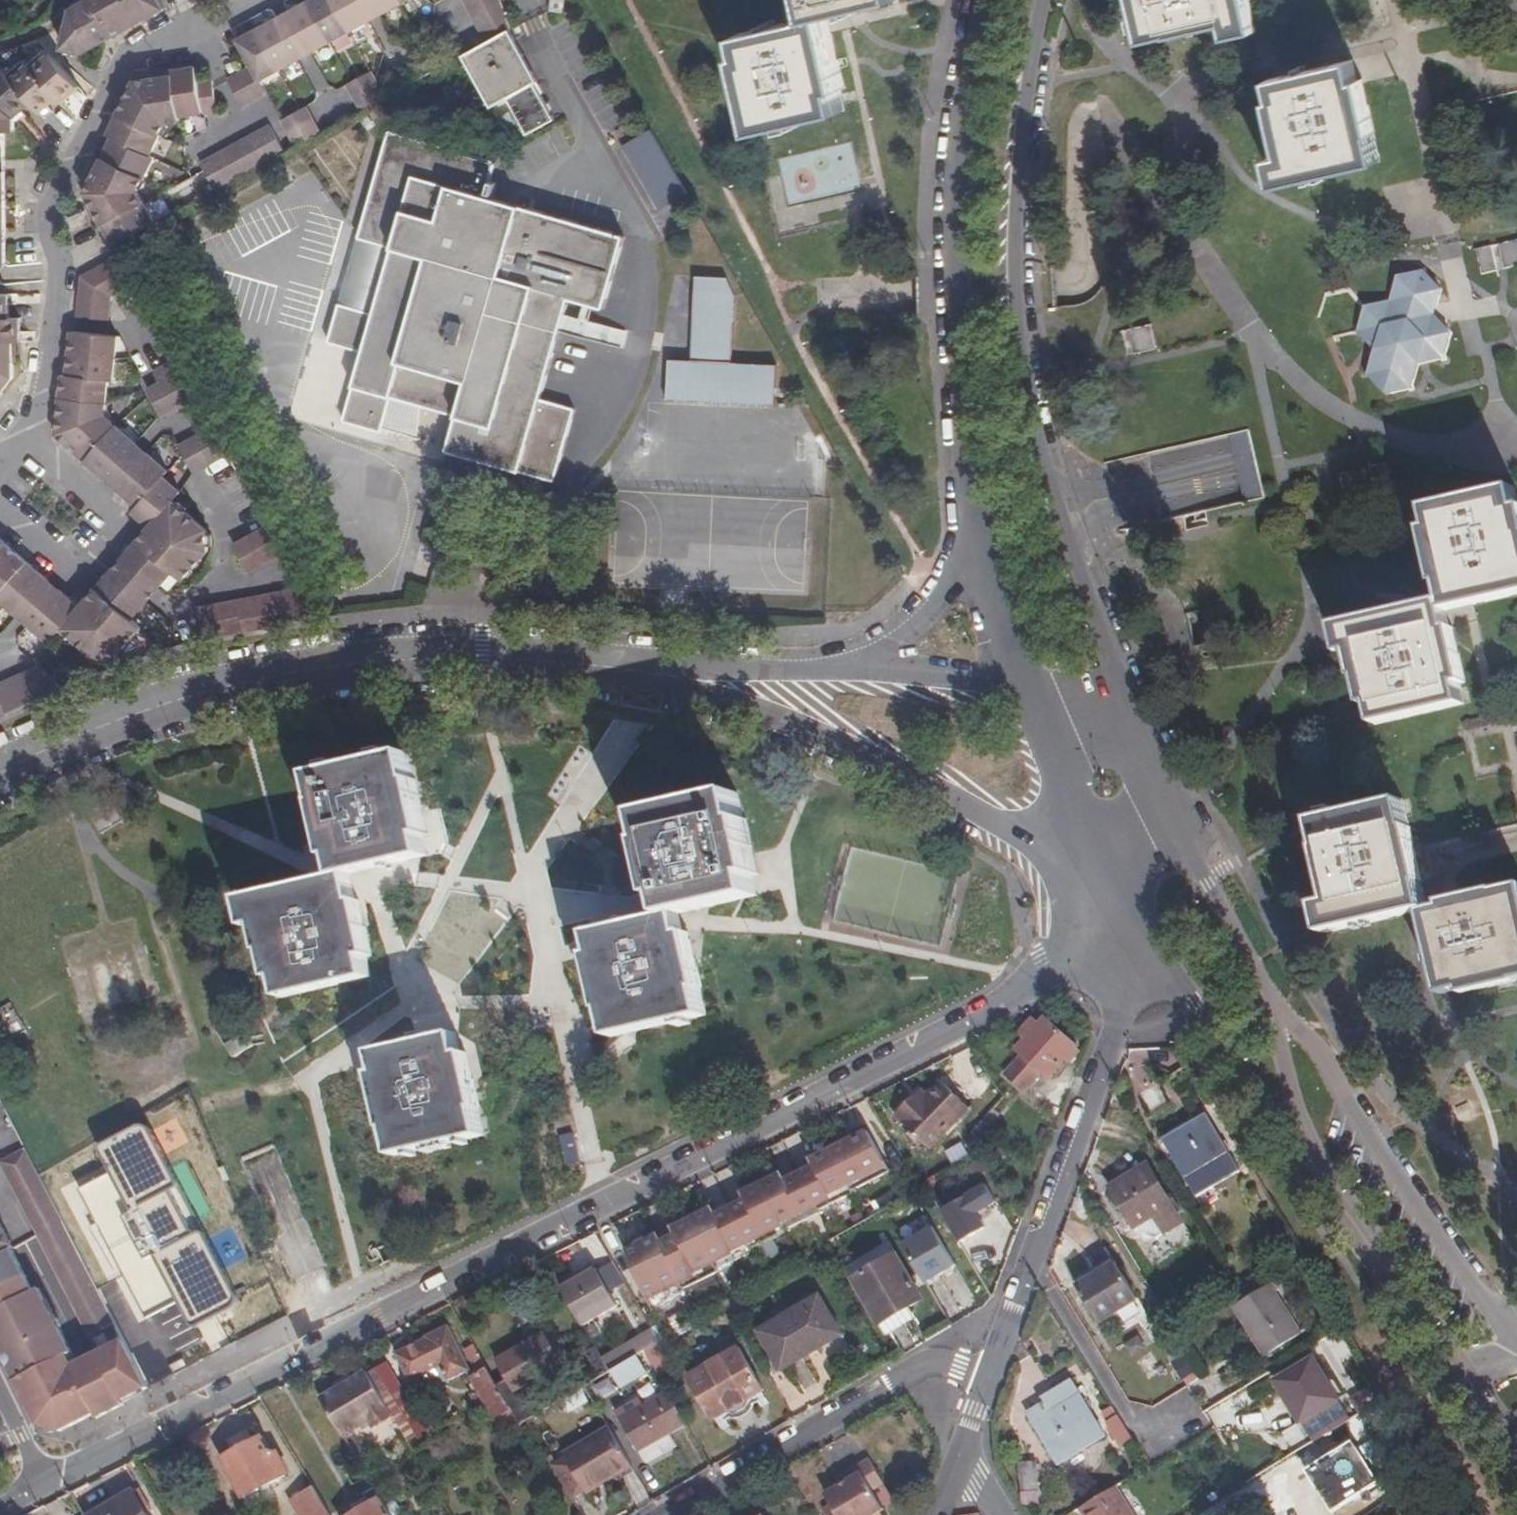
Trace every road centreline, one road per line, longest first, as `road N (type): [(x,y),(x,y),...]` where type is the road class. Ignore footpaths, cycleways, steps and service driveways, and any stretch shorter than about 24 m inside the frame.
road 1 (tertiary): [(1075,849),(1071,950),(1046,979),(638,1192),(606,1200),(40,1483)]
road 2 (unclassified): [(1118,736),(1018,317),(1013,177),(1042,0)]
road 3 (residential): [(0,775),(89,730),(258,673),(413,656),(711,674)]
road 4 (unclassified): [(987,0),(969,74),(953,259),(988,540)]
road 5 (unclassified): [(990,1369),(1115,1034),(1107,858)]
road 6 (residential): [(197,24),(118,63),(47,214),(62,257),(61,288),(41,412),(28,442)]
road 7 (residential): [(1514,1344),(1259,959)]
road 8 (residential): [(711,674),(1032,830),(1055,826)]
road 9 (tertiary): [(1134,854),(1150,926),(1313,1167)]
road 10 (residential): [(669,1514),(923,1367),(990,1369)]
road 11 (residential): [(0,525),(72,582),(120,525),(28,442)]
road 12 (tertiary): [(1313,1167),(1467,1381)]
road 13 (tertiary): [(1313,1167),(1259,959)]
road 14 (residential): [(988,540),(946,598),(863,674)]
road 15 (tertiary): [(1259,959),(1169,809)]
road 16 (residential): [(1032,685),(863,674)]
road 17 (residential): [(863,674),(711,674)]
road 18 (unclassified): [(988,540),(1032,685)]

